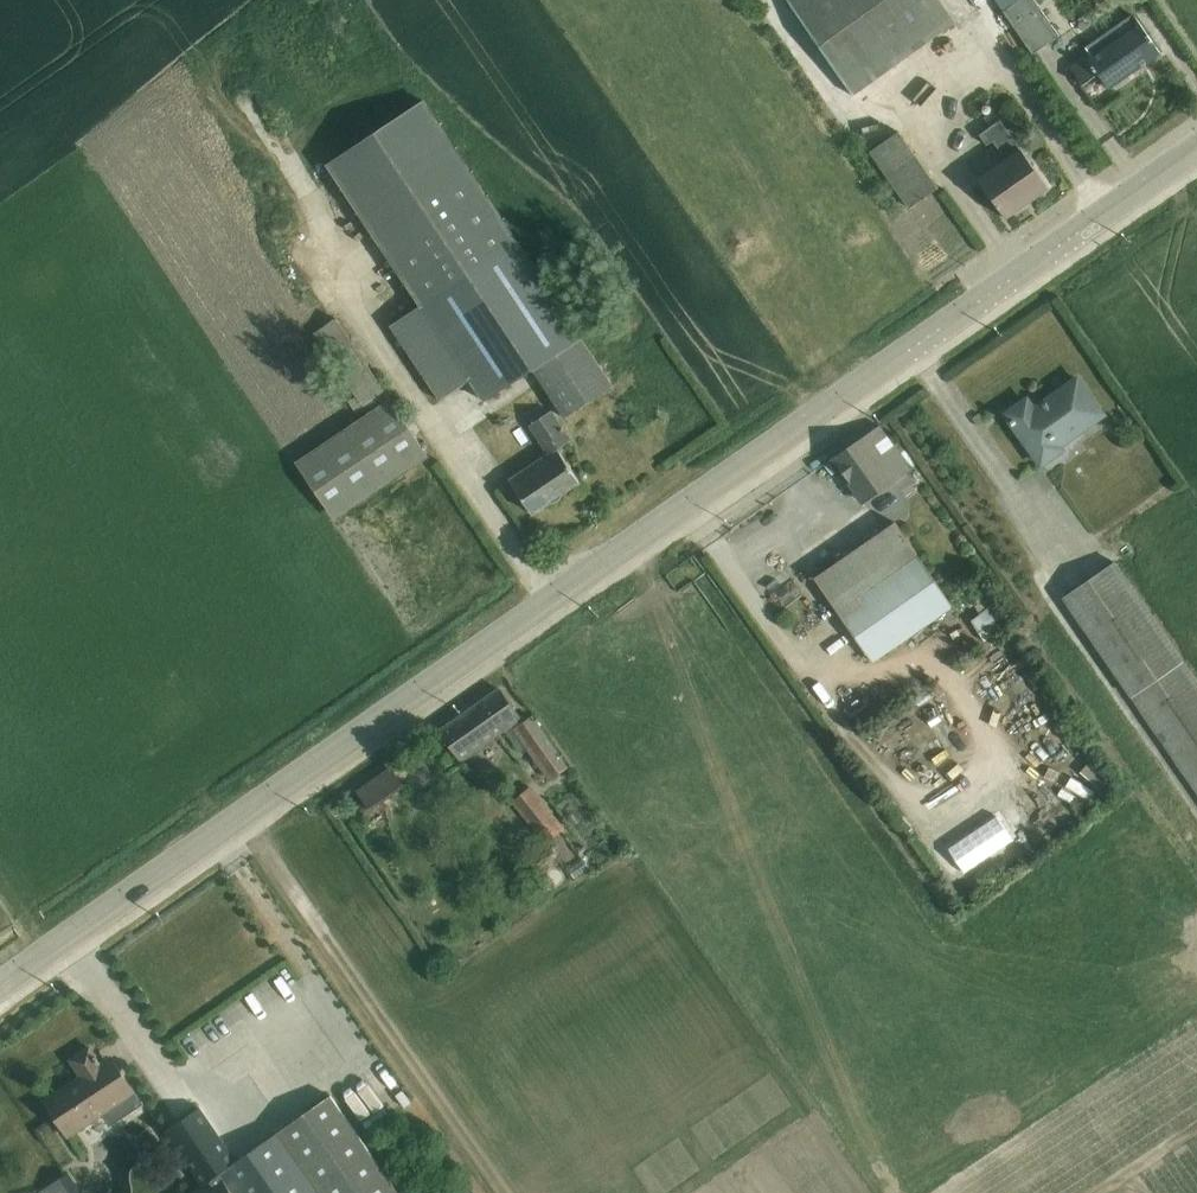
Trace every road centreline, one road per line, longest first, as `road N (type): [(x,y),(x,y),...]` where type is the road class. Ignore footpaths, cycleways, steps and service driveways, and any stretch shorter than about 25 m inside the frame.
road 1 (tertiary): [(0,982),(1196,149)]

